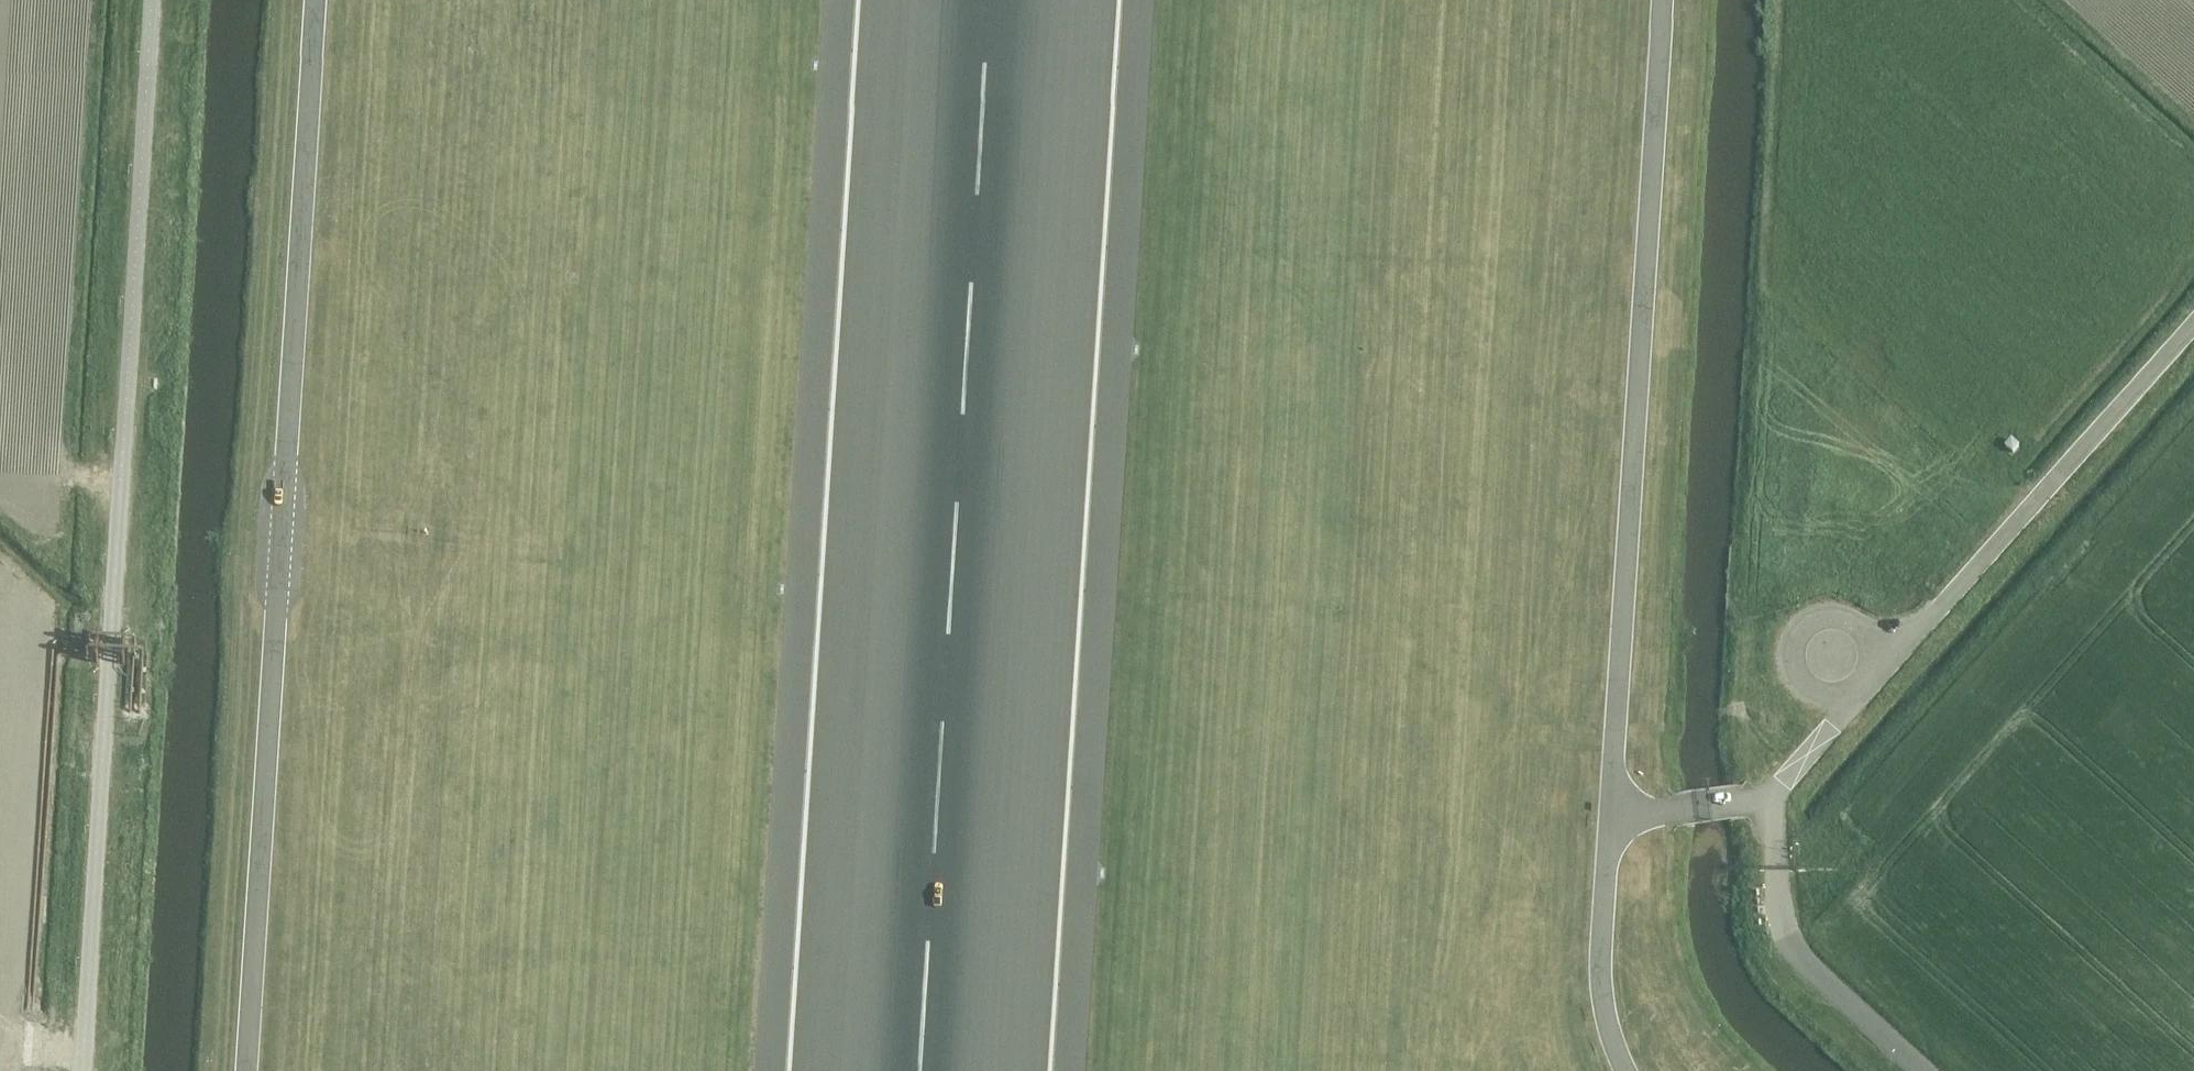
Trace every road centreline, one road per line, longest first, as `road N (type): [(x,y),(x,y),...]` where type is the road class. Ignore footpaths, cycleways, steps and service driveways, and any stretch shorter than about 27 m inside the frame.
road 1 (unclassified): [(1909,645),(2193,333)]
road 2 (unclassified): [(1909,645),(1853,619),(1818,620),(1804,631),(1794,644),(1801,680),(1825,699),(1856,703)]

